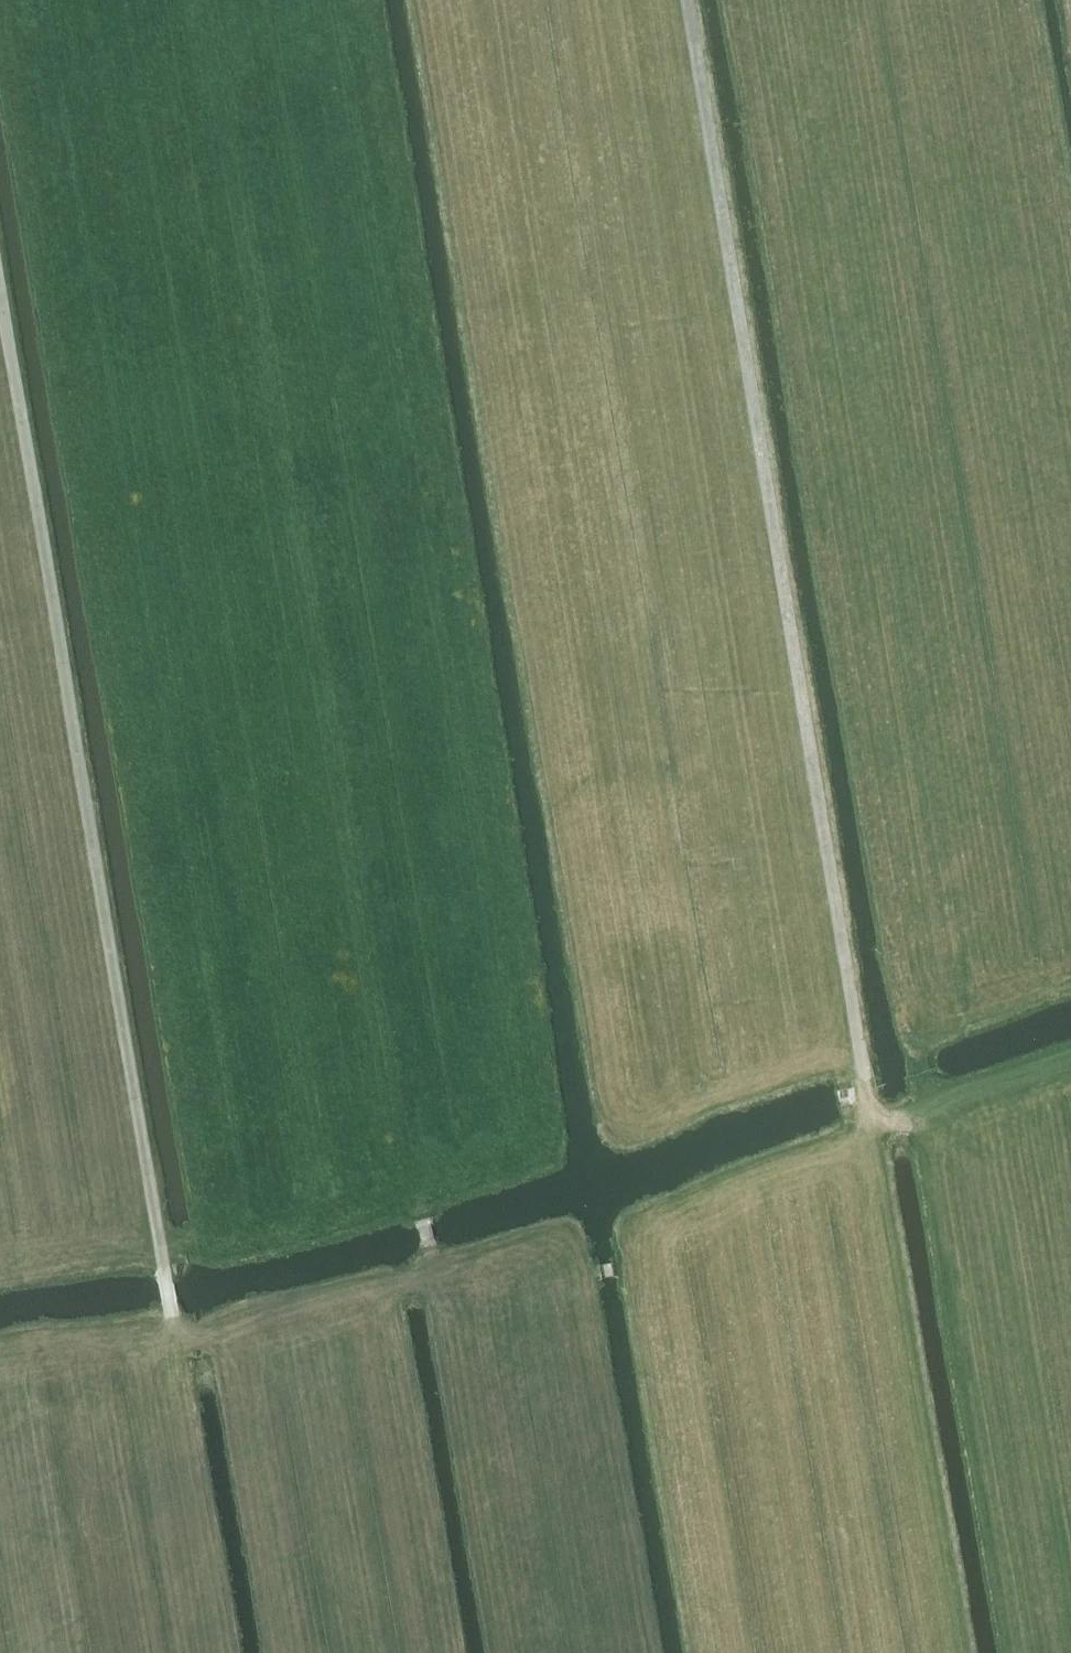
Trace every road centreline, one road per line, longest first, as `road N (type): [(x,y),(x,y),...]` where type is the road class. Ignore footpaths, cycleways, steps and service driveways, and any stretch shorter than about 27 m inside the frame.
road 1 (track): [(684,0),(871,1109),(881,1118),(927,1123),(969,1146),(997,1194),(1070,1635)]
road 2 (track): [(0,300),(171,1314),(192,1337),(218,1338),(430,1278)]

